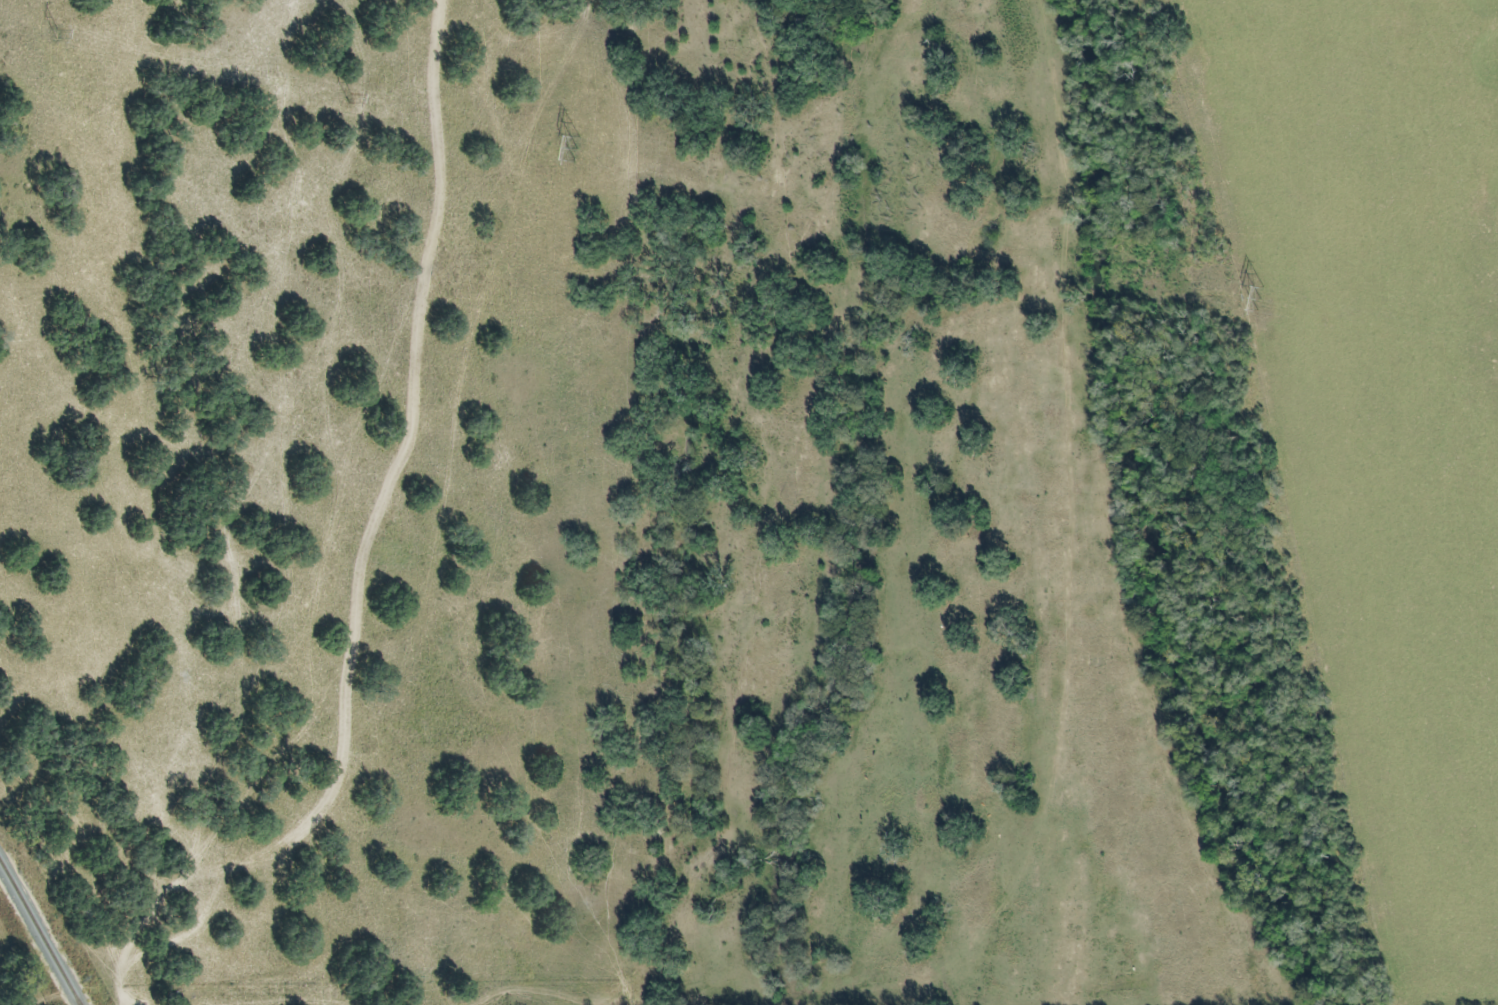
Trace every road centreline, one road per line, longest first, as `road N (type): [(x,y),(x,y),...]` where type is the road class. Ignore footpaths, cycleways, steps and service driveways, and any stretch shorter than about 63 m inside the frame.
road 1 (track): [(344,682),(329,795),(294,835),(228,877),(189,935),(128,965),(120,1004)]

